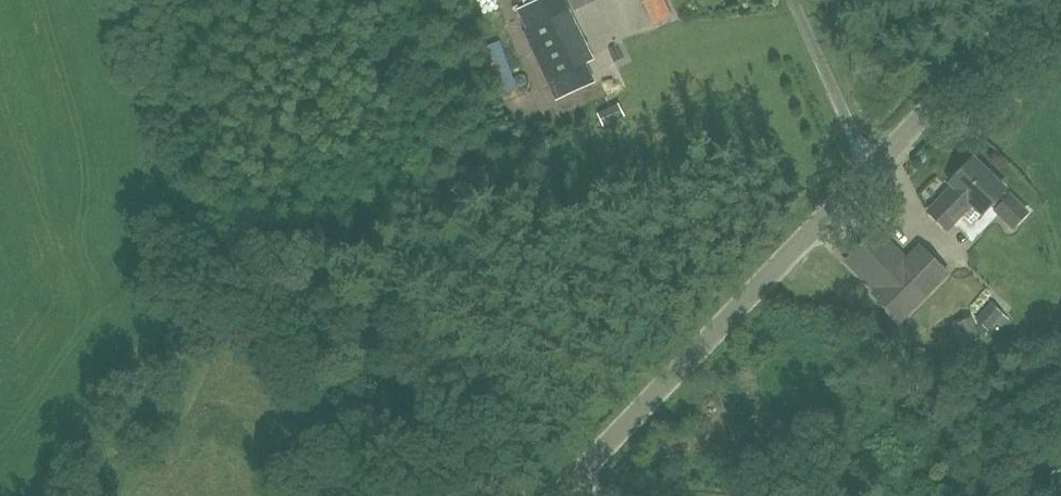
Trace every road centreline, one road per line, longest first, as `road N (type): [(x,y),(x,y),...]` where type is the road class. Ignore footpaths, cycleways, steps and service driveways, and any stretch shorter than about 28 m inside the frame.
road 1 (unclassified): [(563,491),(1035,0)]

